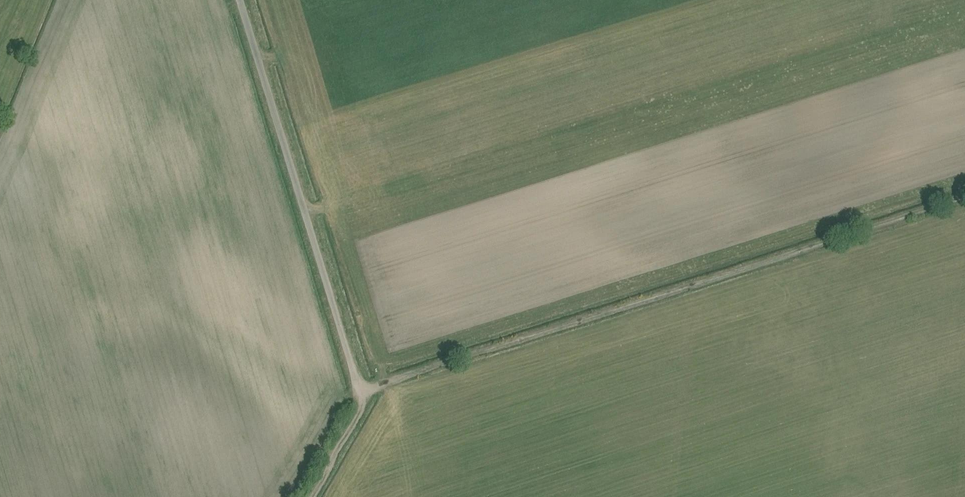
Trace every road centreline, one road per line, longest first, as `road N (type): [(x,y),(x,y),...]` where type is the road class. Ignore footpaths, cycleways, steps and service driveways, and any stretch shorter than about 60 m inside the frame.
road 1 (track): [(308,496),(355,415),(360,390),(964,198)]
road 2 (unclassified): [(360,390),(241,0)]

